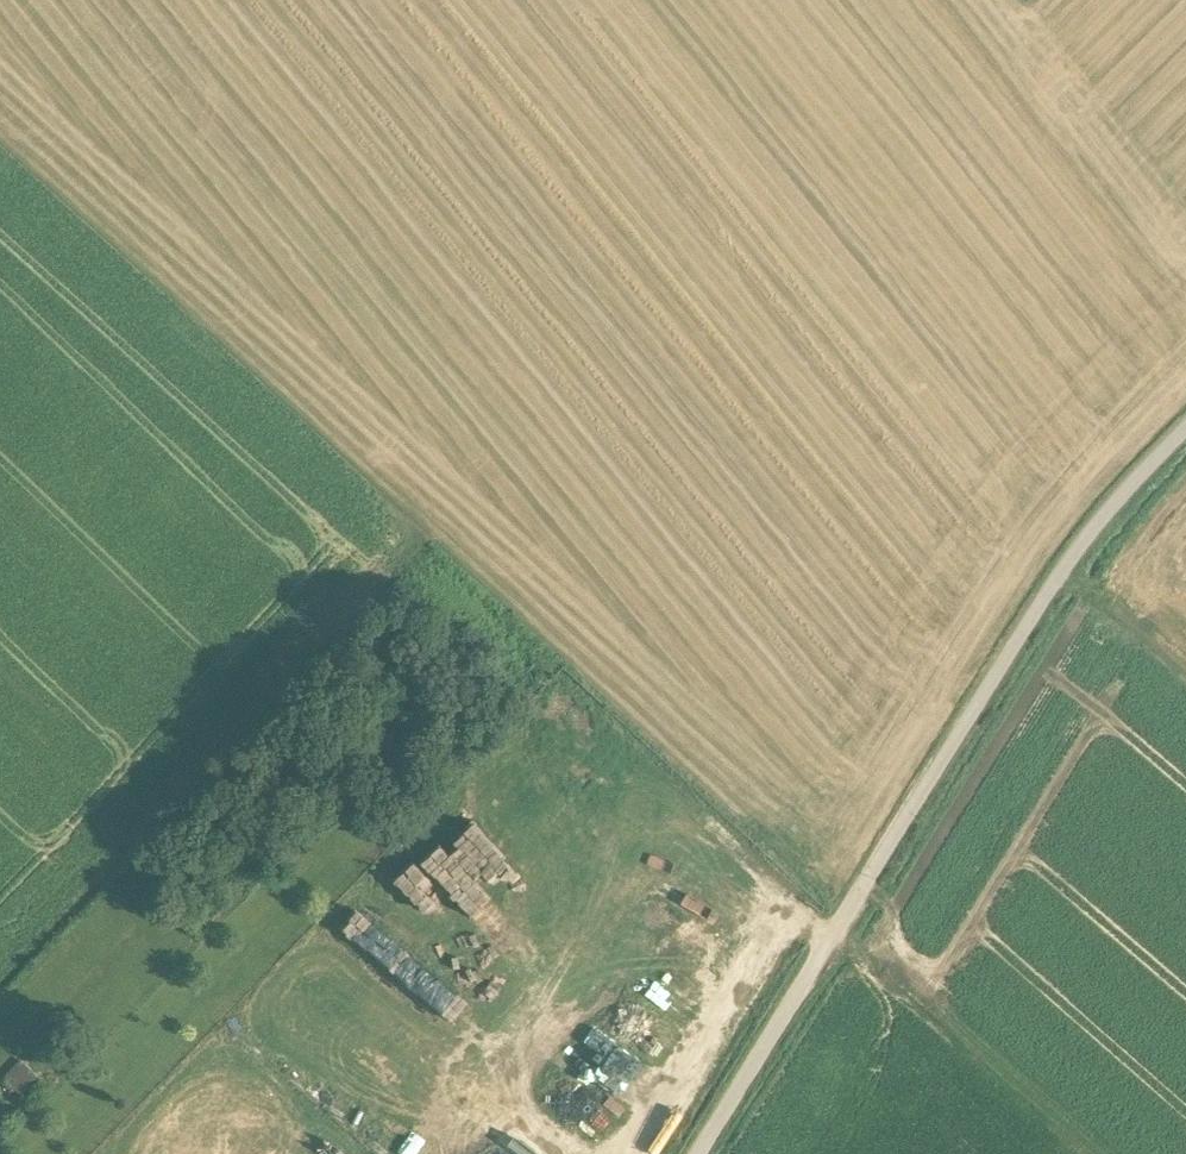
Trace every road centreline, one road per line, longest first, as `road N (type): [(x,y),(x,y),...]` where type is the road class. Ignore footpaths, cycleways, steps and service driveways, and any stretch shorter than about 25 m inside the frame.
road 1 (unclassified): [(698,1153),(1050,587),(1185,427)]

